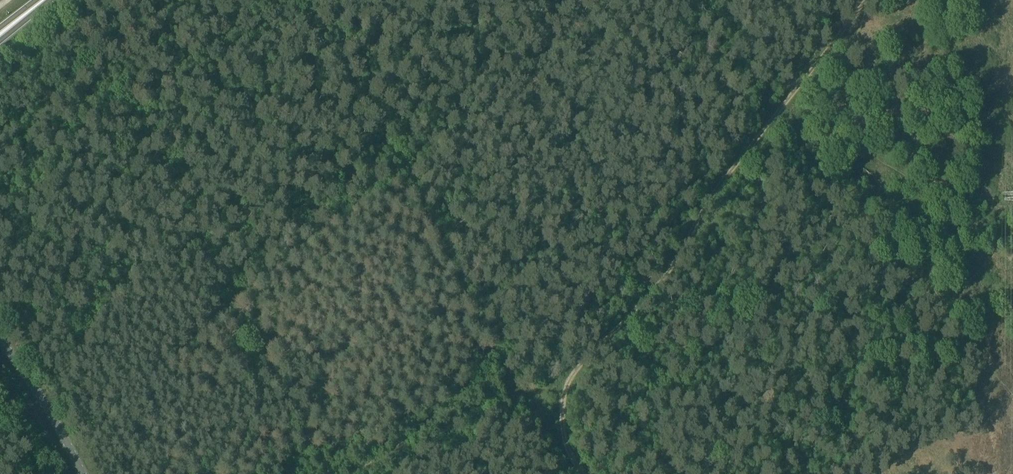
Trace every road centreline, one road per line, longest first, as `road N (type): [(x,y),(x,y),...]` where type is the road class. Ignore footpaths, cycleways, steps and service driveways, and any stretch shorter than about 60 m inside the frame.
road 1 (unclassified): [(83,473),(0,344)]

